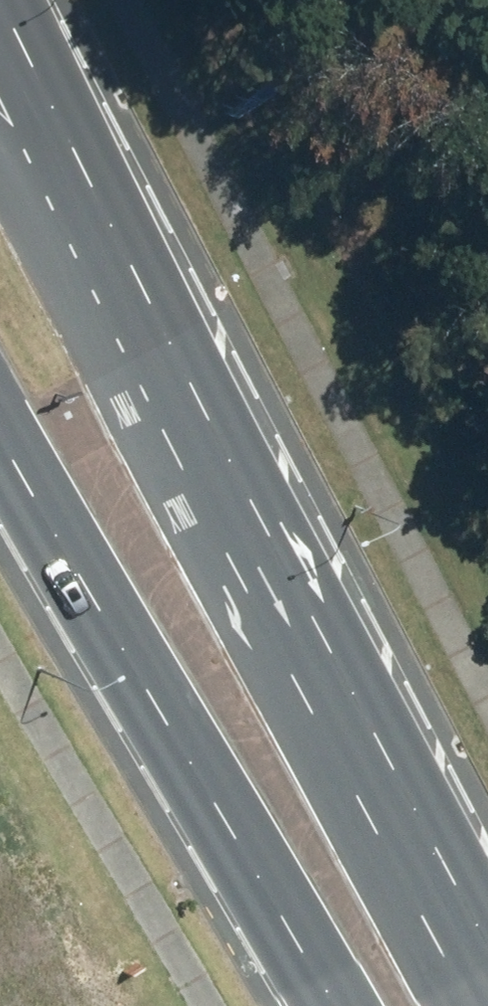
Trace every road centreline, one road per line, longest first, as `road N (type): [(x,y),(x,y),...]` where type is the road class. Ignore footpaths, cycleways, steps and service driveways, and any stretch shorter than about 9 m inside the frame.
road 1 (secondary): [(91,189),(487,947)]
road 2 (secondary): [(331,1005),(0,433)]
road 3 (secondary): [(0,16),(91,189)]

